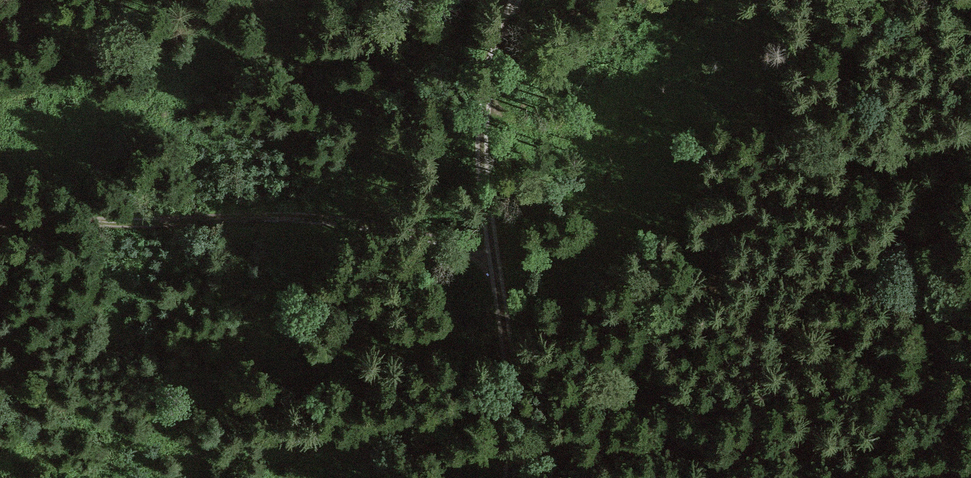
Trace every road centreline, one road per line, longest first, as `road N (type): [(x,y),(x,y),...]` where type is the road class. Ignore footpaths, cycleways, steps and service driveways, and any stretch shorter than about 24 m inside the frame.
road 1 (track): [(0,231),(97,224),(402,228),(495,258)]
road 2 (track): [(515,477),(507,338),(482,157),(493,57),(513,0)]

